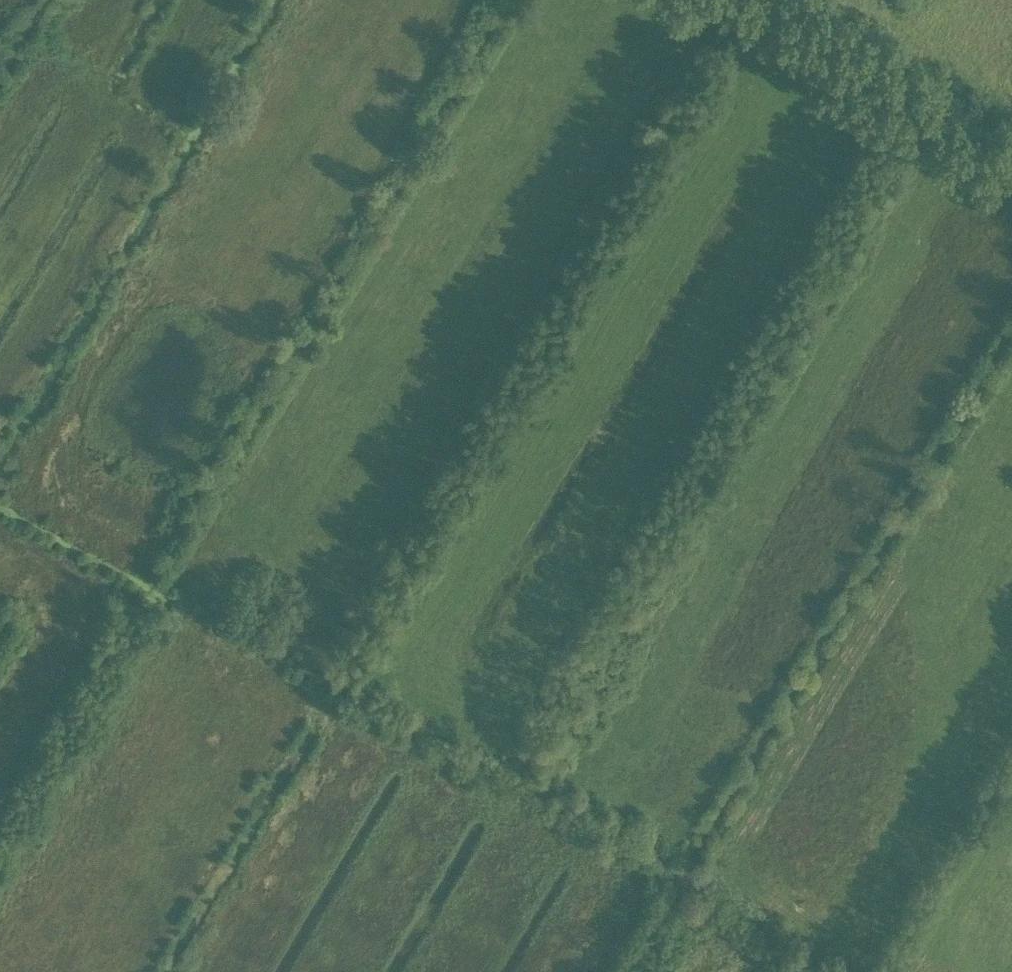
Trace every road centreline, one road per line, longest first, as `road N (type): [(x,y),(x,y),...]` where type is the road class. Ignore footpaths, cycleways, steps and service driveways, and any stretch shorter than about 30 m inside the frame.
road 1 (track): [(752,0),(1011,146)]

